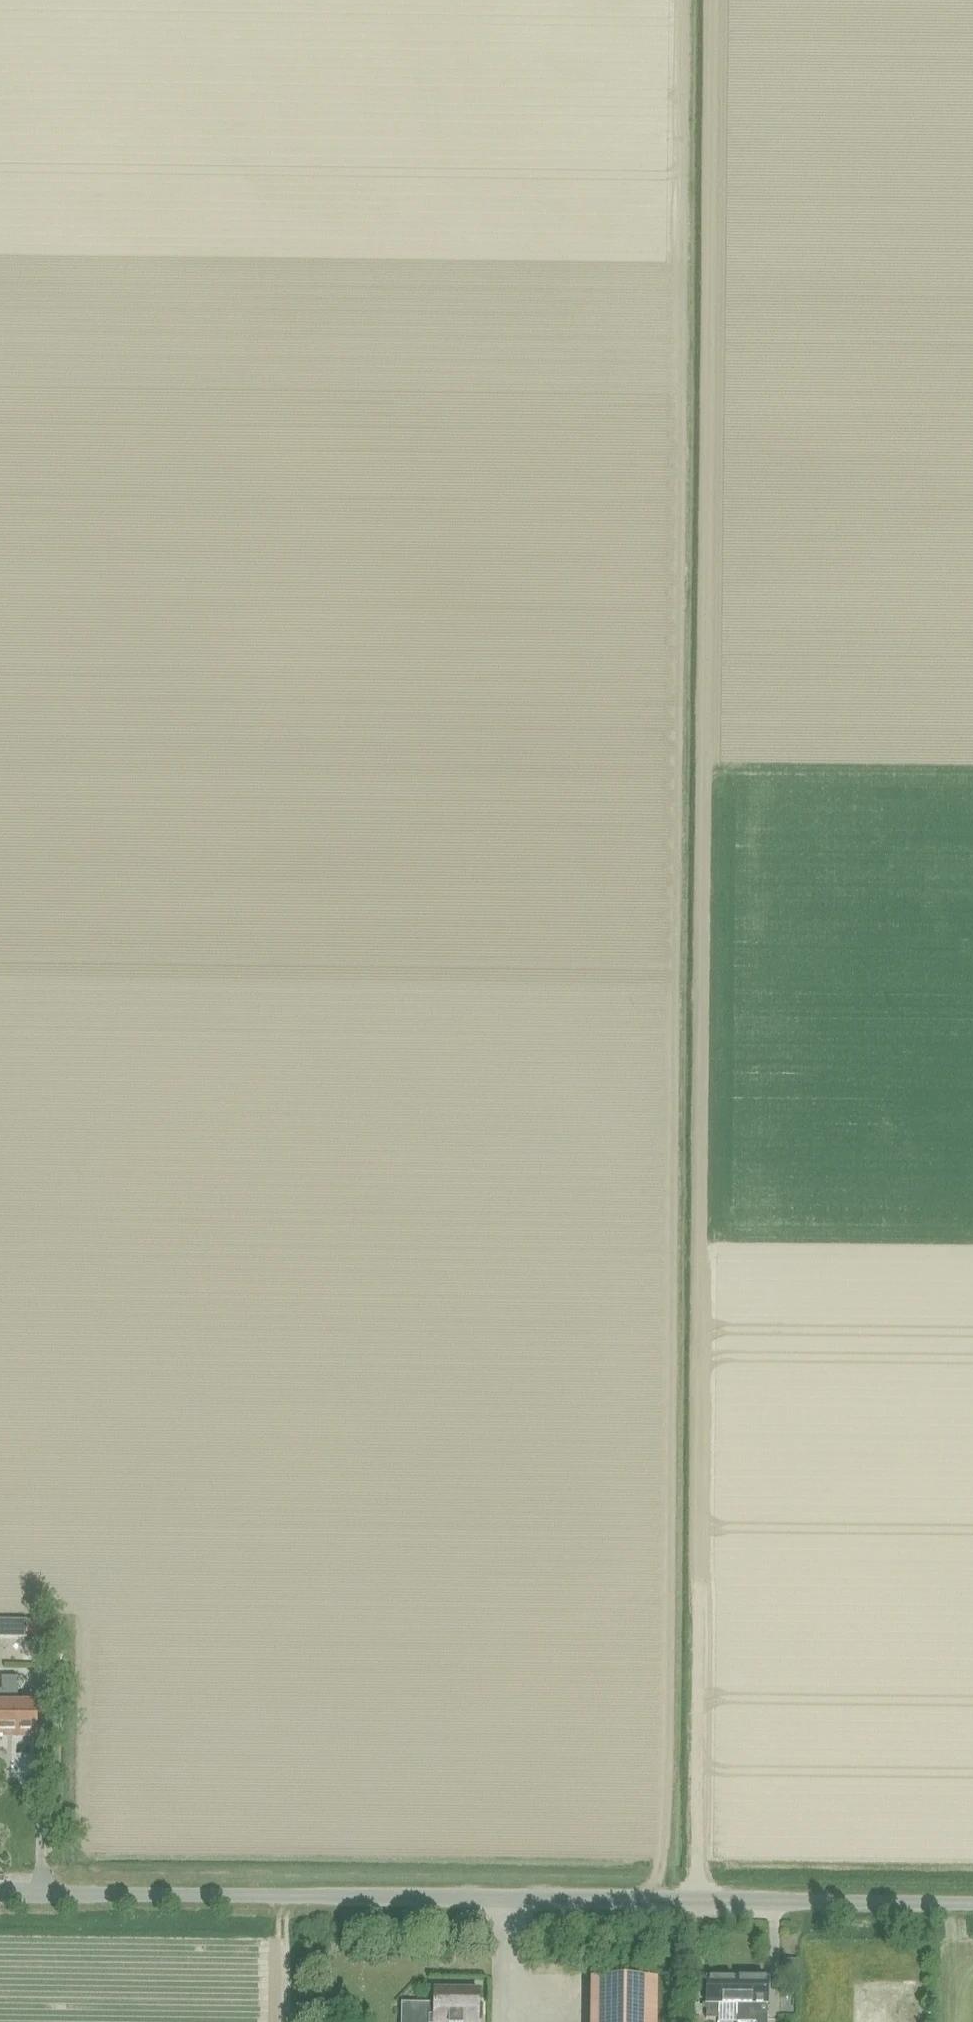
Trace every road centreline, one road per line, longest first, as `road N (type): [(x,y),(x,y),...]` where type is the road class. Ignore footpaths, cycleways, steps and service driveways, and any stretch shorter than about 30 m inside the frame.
road 1 (unclassified): [(0,1893),(972,1904)]

